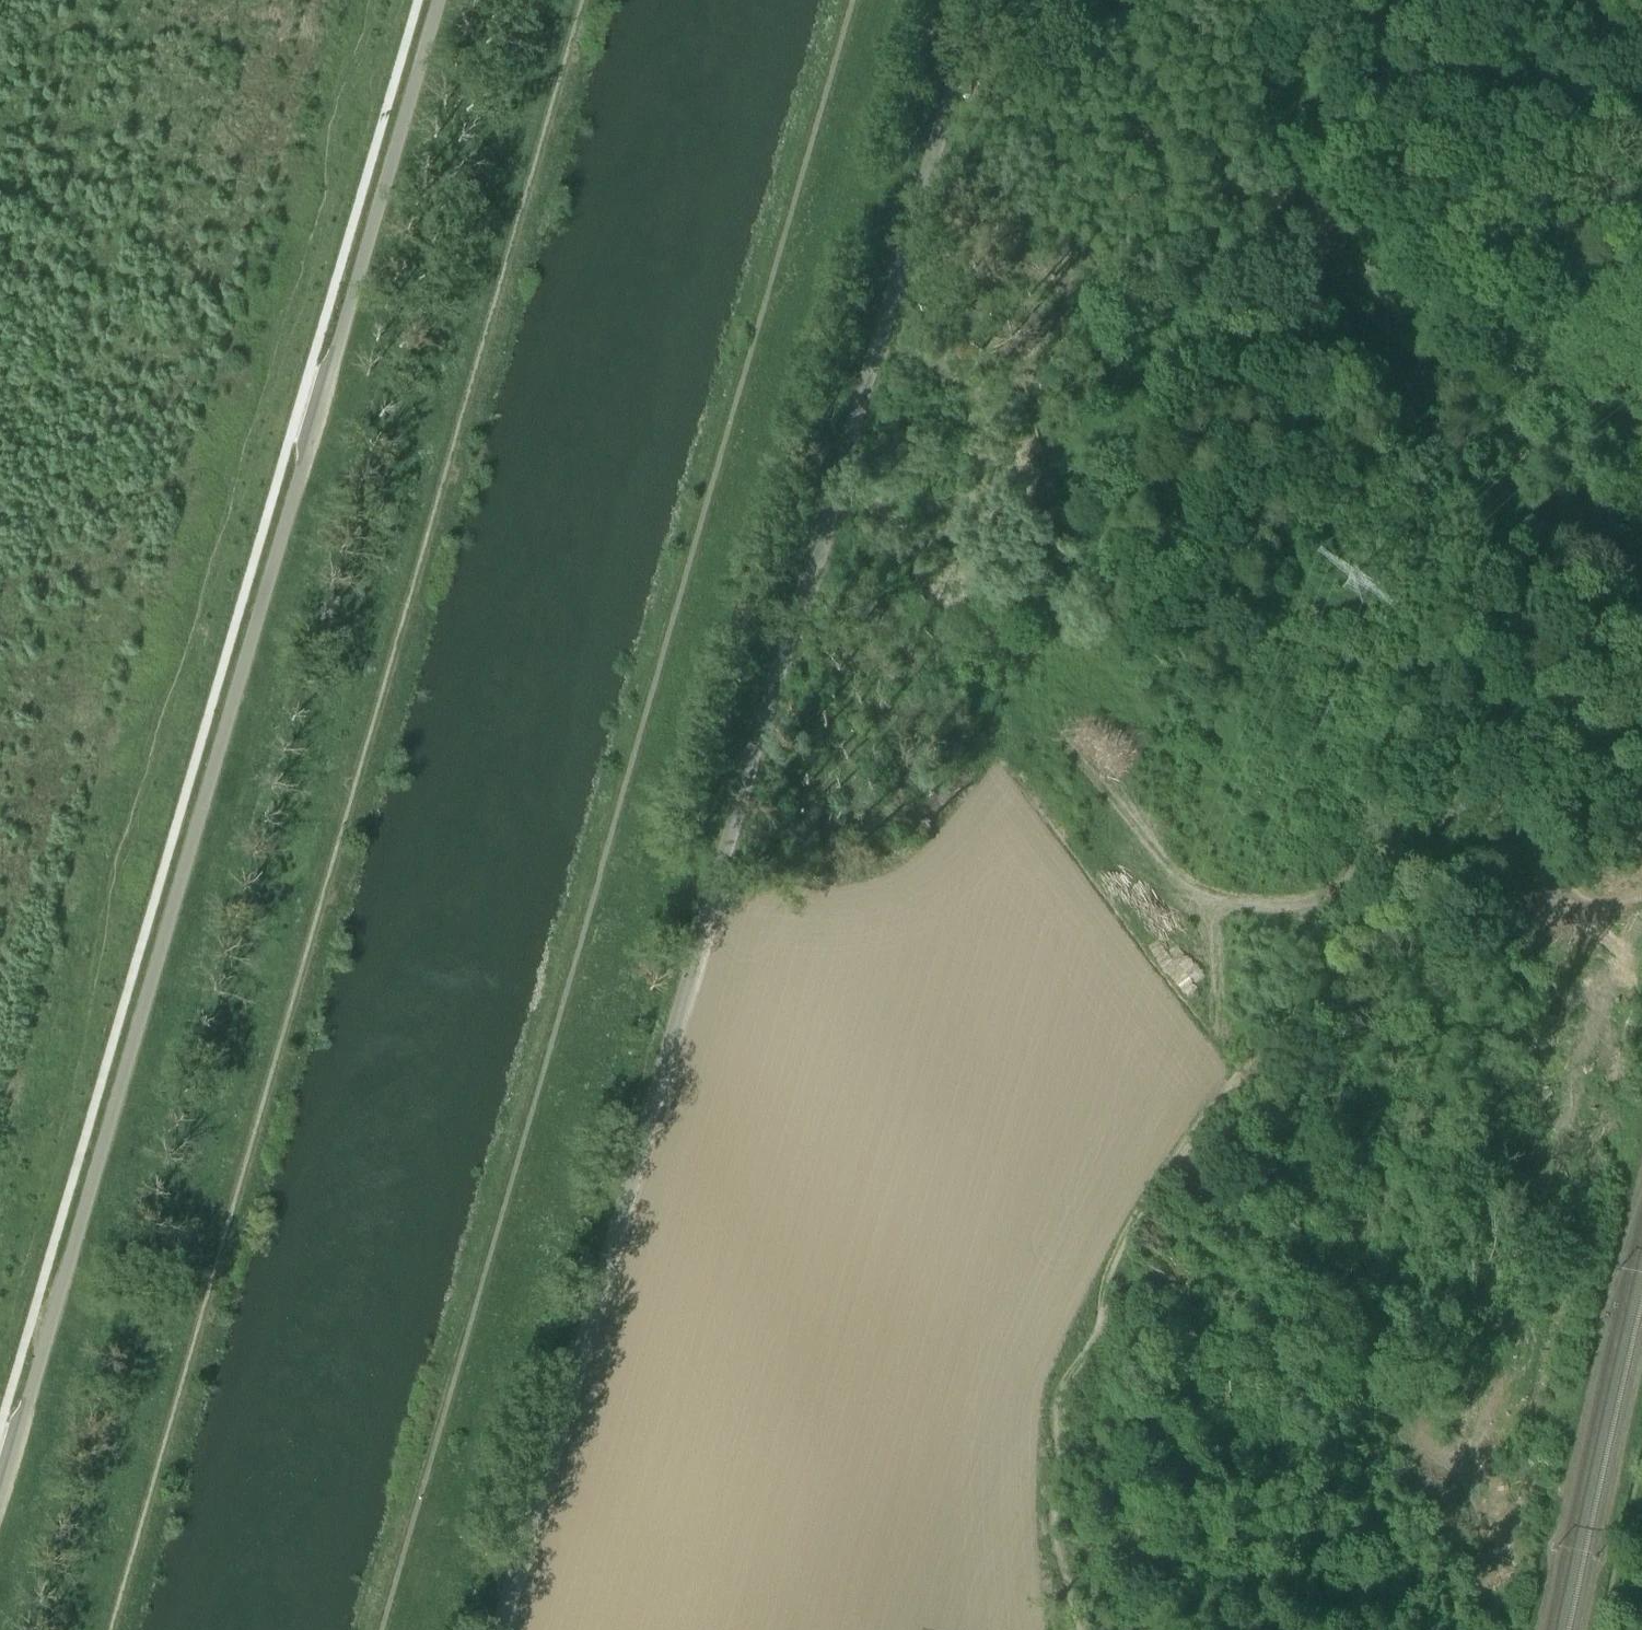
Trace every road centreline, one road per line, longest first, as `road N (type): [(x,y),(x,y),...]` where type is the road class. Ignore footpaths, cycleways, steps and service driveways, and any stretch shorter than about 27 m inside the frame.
road 1 (tertiary): [(497,1629),(981,0)]
road 2 (unclassified): [(0,1500),(439,0)]
road 3 (track): [(1641,1447),(1598,1629)]

